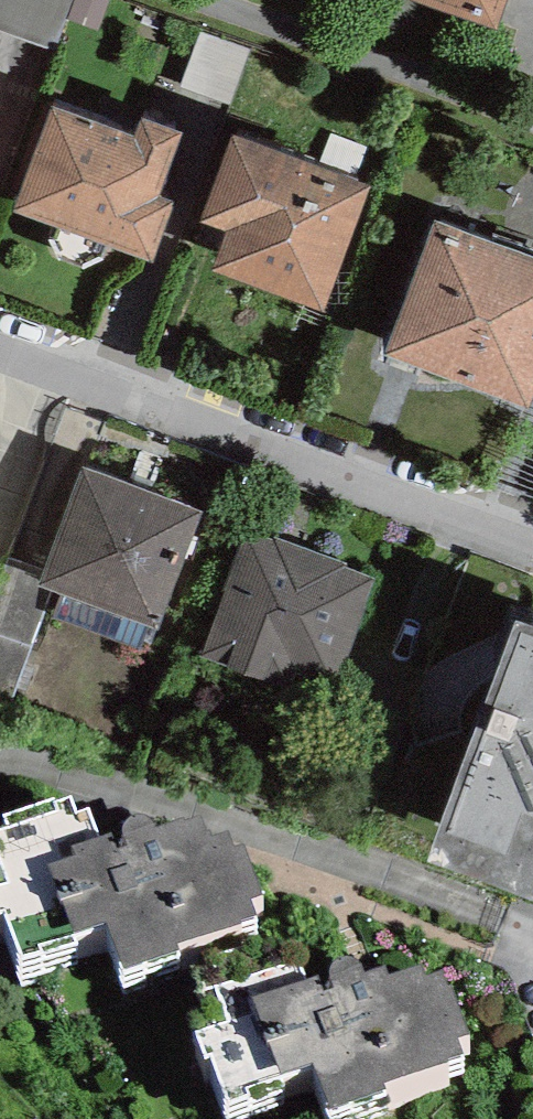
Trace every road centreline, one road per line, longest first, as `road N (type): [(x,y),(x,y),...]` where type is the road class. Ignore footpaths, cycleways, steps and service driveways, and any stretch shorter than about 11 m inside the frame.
road 1 (residential): [(0,346),(532,549)]
road 2 (residential): [(532,937),(219,811),(38,761)]

